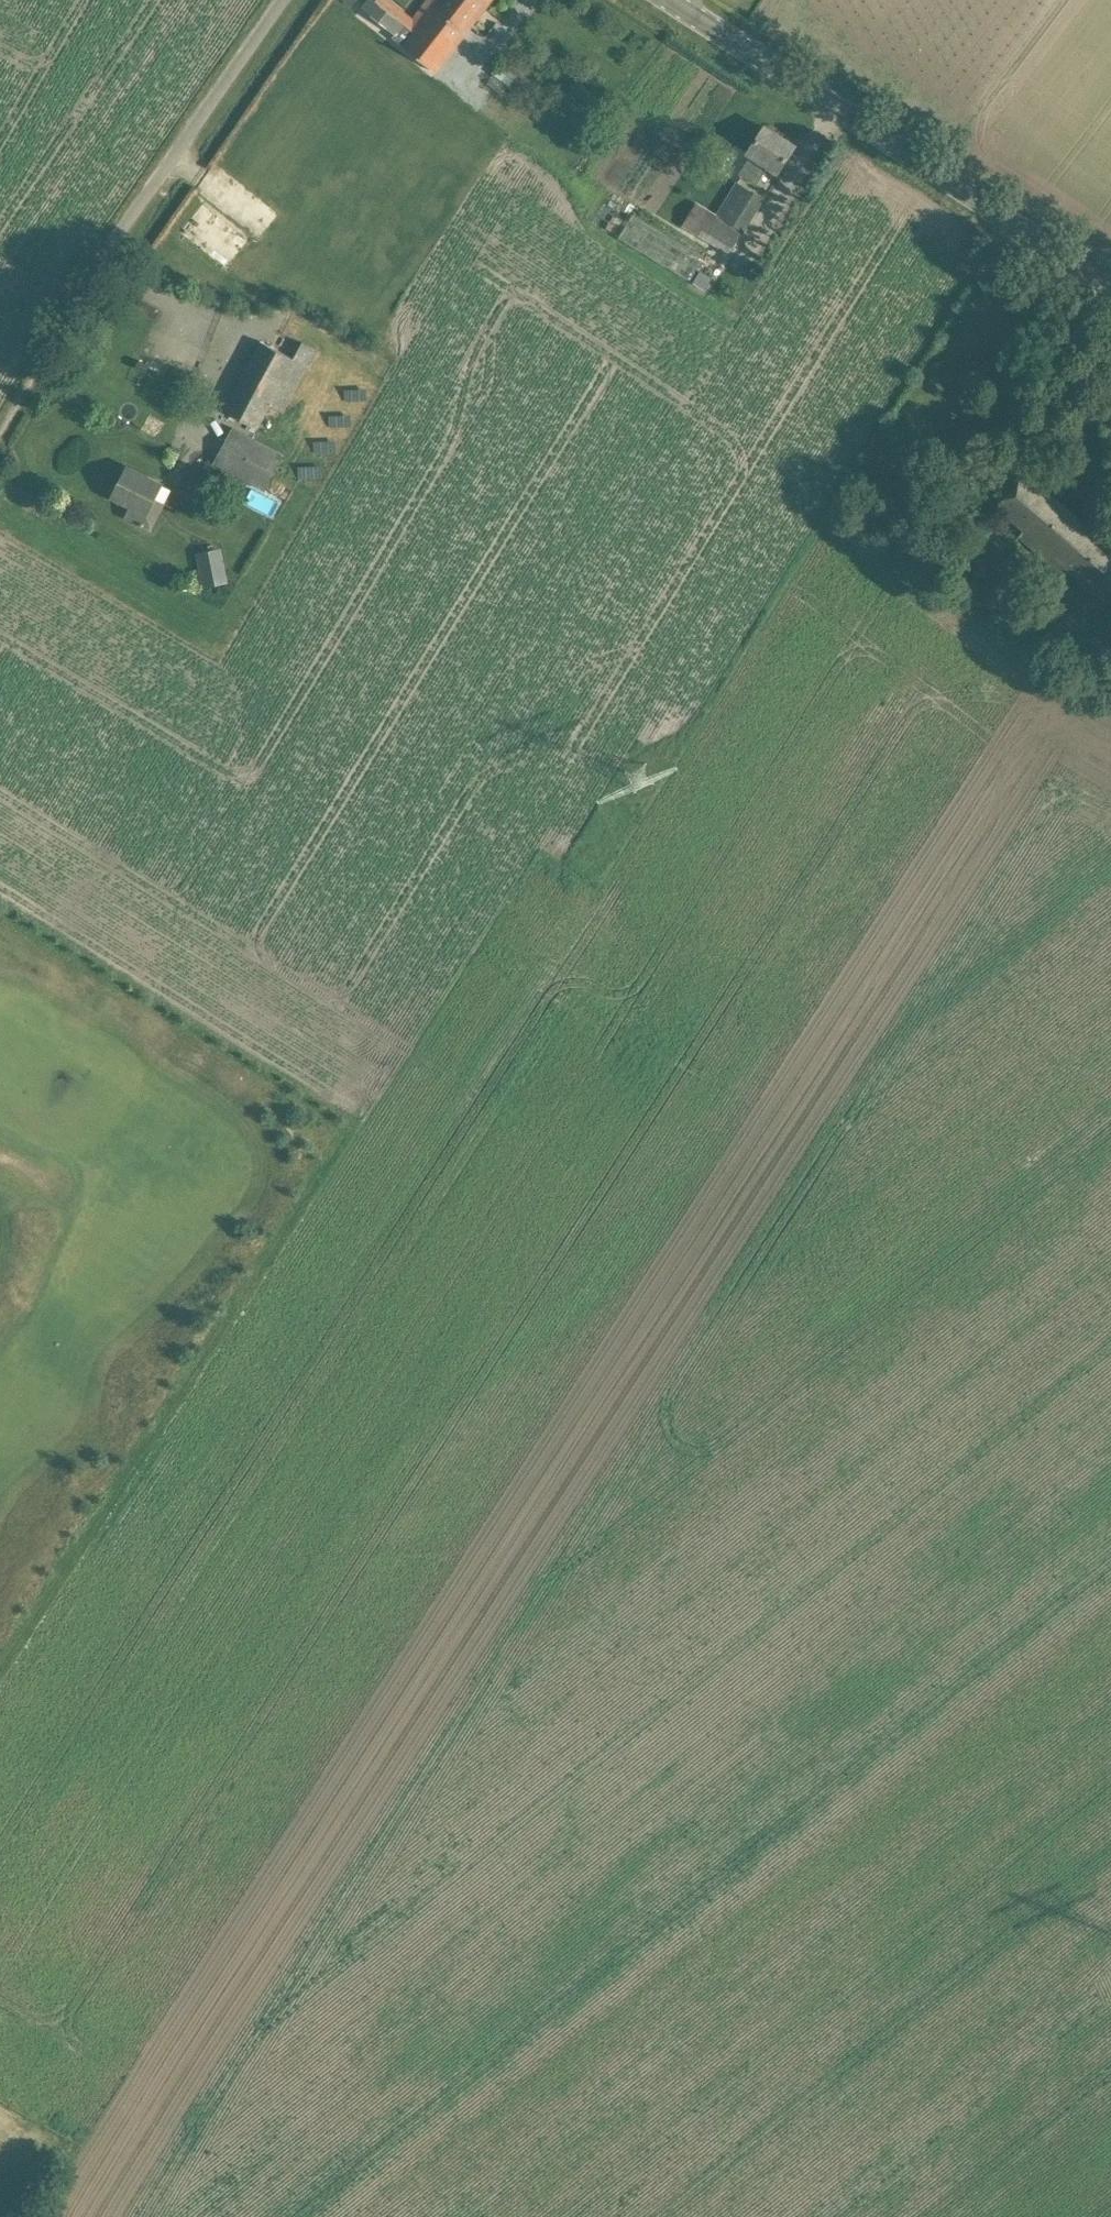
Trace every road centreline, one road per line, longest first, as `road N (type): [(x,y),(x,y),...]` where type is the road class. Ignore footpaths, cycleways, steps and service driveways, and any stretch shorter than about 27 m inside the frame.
road 1 (tertiary): [(1110,274),(953,165),(672,0)]
road 2 (unclassified): [(97,266),(283,0)]

